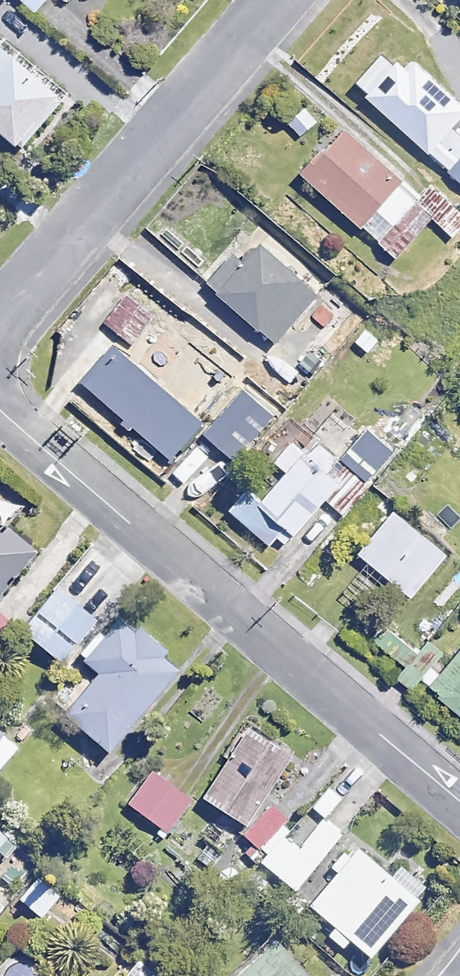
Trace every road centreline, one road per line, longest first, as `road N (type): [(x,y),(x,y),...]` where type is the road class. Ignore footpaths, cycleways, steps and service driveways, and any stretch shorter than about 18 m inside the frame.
road 1 (residential): [(0,410),(459,808)]
road 2 (residential): [(0,323),(276,0)]

